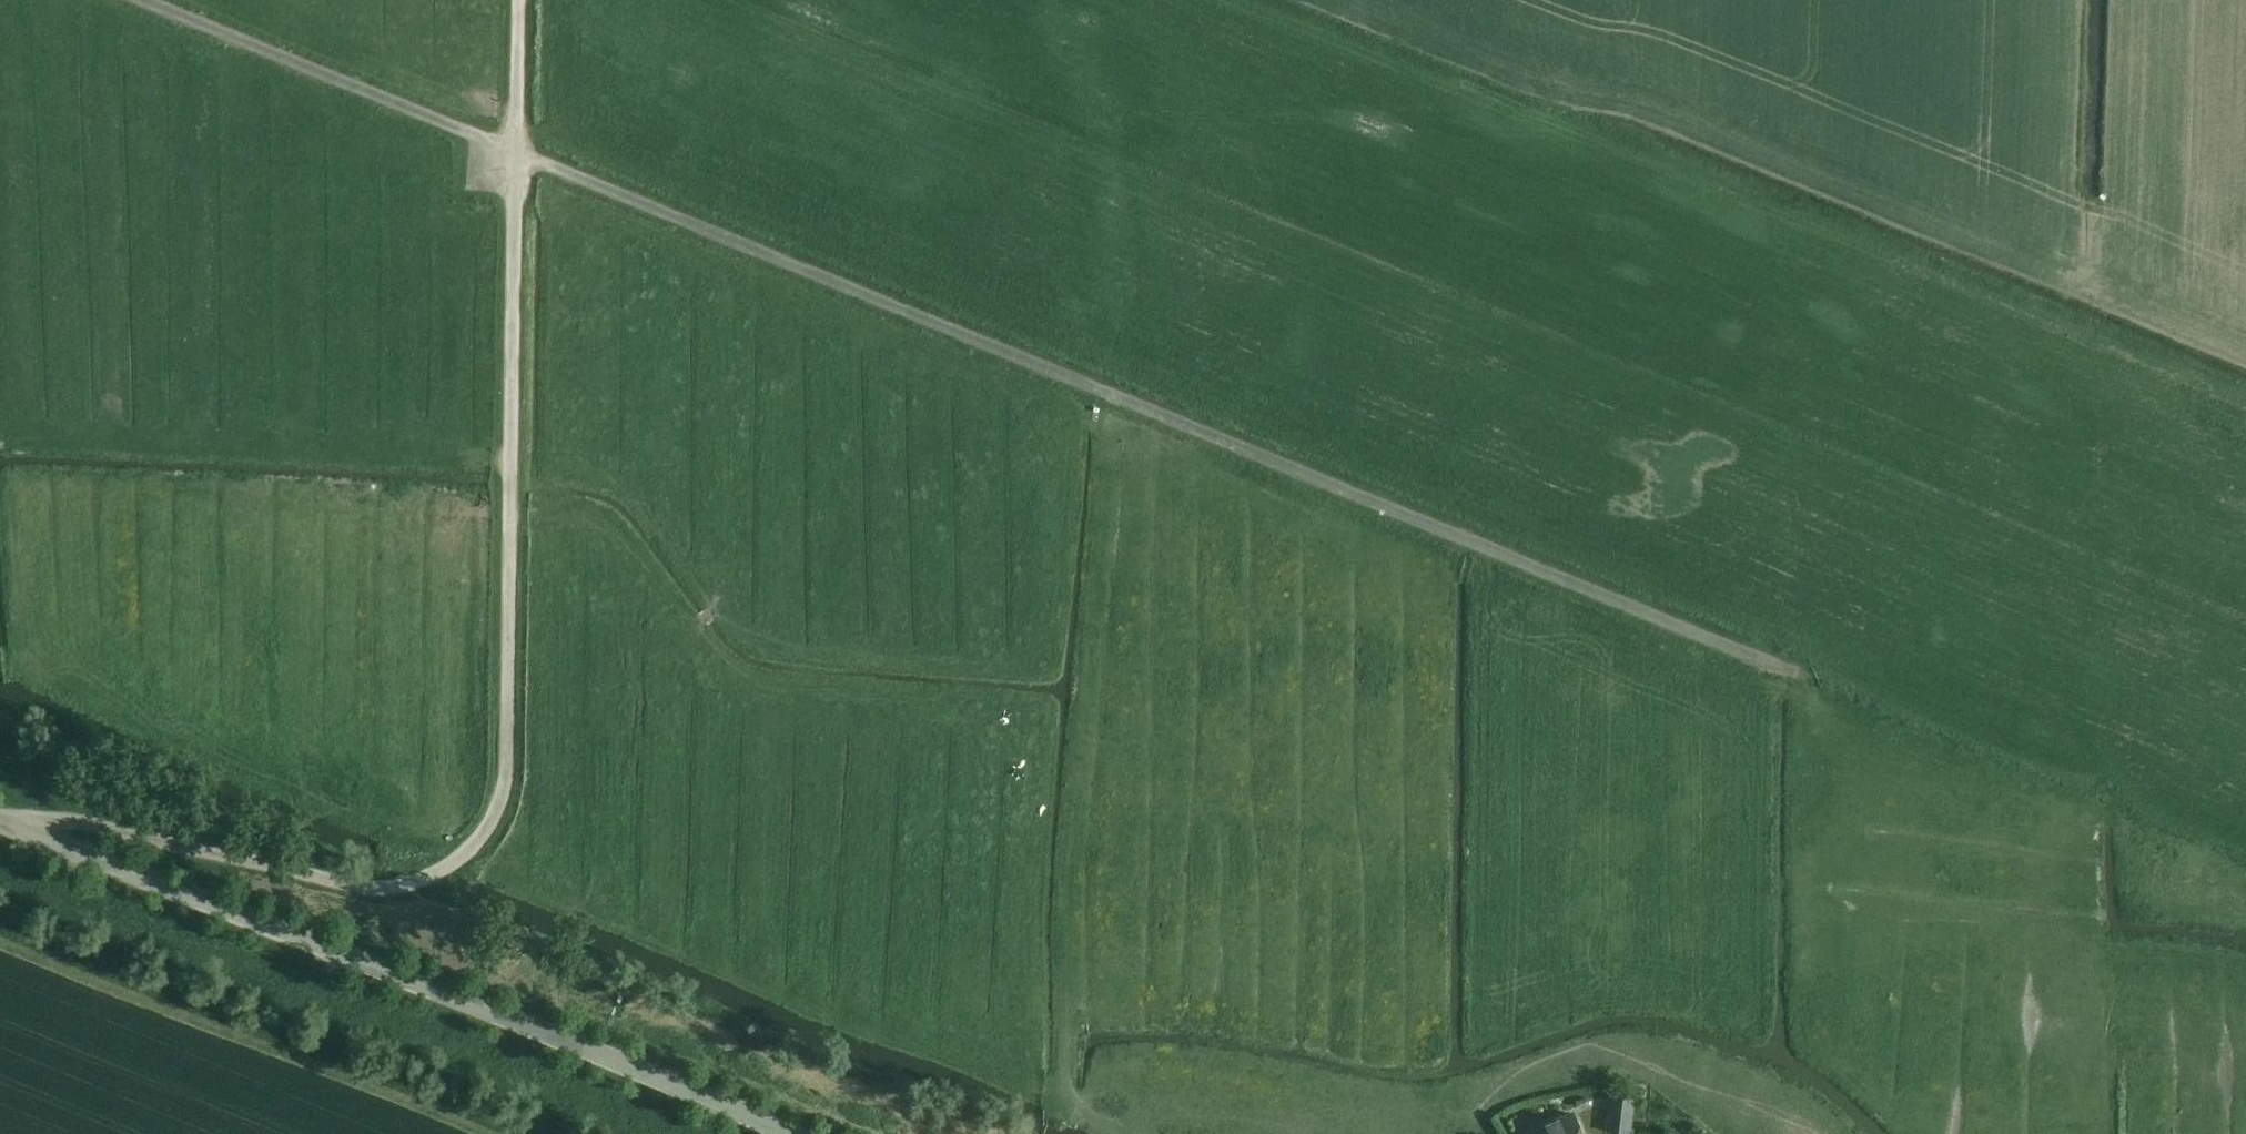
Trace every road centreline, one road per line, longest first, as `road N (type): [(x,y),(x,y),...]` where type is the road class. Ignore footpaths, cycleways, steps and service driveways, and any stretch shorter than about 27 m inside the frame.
road 1 (tertiary): [(0,822),(792,1133)]
road 2 (track): [(0,882),(638,1133)]
road 3 (track): [(106,982),(124,931),(378,969)]

